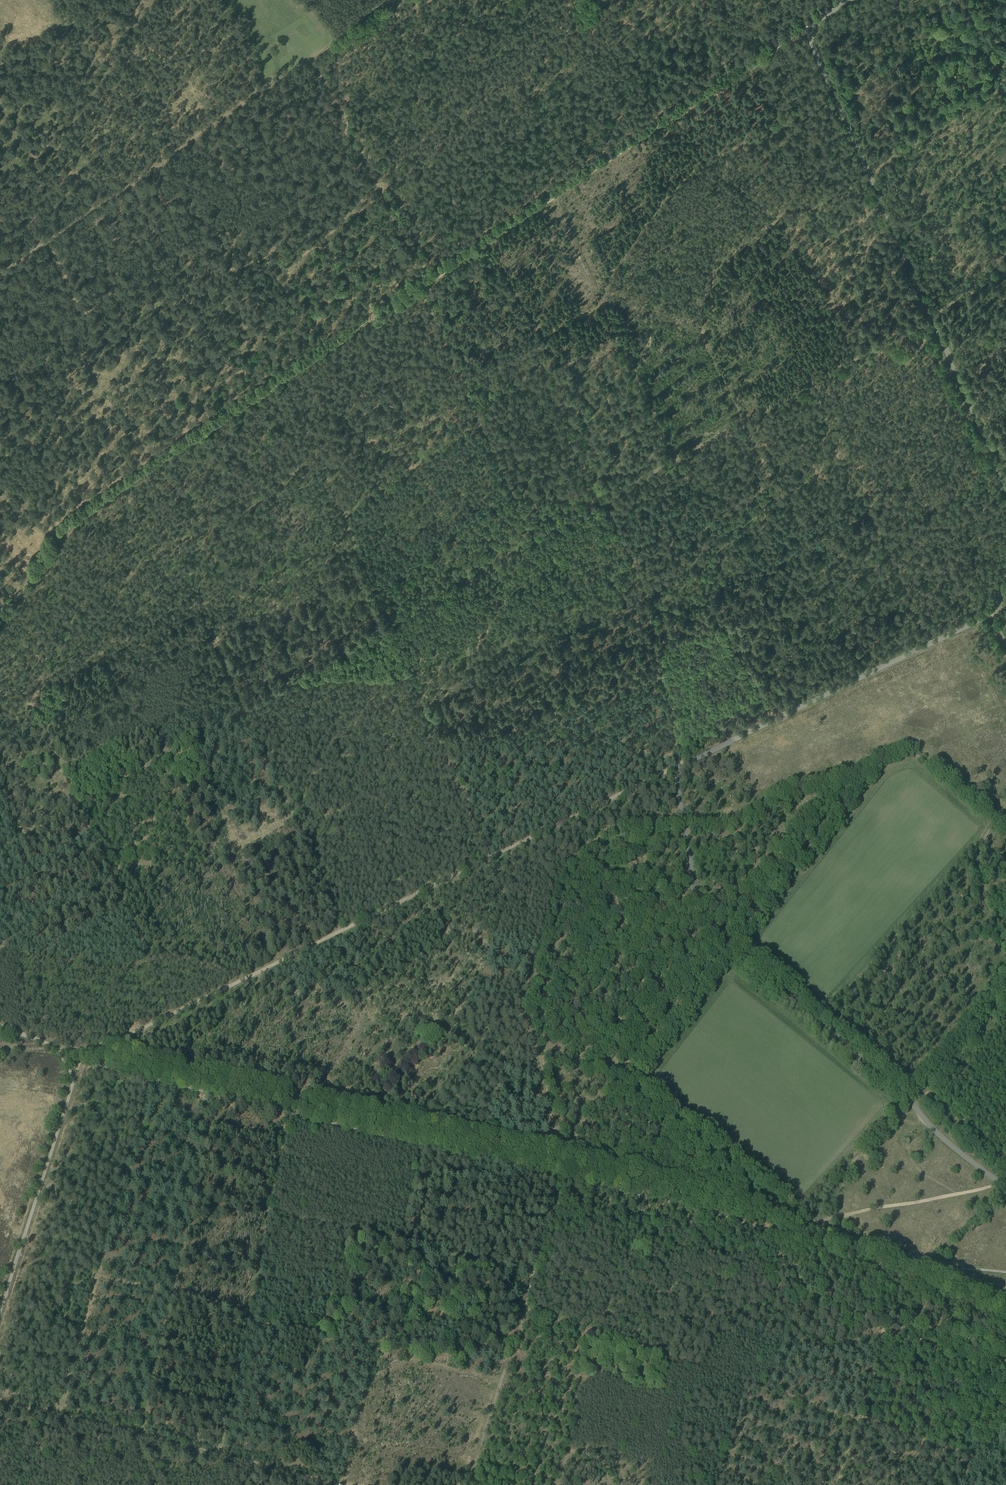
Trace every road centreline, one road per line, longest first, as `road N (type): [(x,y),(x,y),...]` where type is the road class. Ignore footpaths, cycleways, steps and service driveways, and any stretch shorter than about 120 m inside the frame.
road 1 (track): [(340,930),(214,631),(296,602),(364,597),(495,502),(603,500),(1005,272)]
road 2 (track): [(0,634),(74,523),(127,481),(812,25)]
road 3 (track): [(56,1041),(766,1216),(824,1219),(1002,1184)]
road 4 (unclassified): [(988,617),(685,763),(681,843),(712,913),(933,1131),(1005,1186)]
road 5 (track): [(466,1484),(525,1311),(563,1163),(528,1009),(549,894),(567,864),(608,833),(682,825)]
road 6 (track): [(81,1060),(685,763)]
road 7 (unclassified): [(1005,490),(811,37),(813,23),(847,0)]
road 8 (track): [(49,243),(80,308),(92,311),(113,297),(143,320),(159,295),(187,300),(200,279),(247,278),(380,191),(425,284)]
road 9 (track): [(49,243),(396,0)]
road 10 (track): [(289,1100),(213,1456)]
road 11 (track): [(0,1404),(333,1484)]
road 12 (track): [(596,500),(663,621),(661,675),(685,763)]
road 13 (track): [(282,378),(382,588)]
road 14 (track): [(416,289),(512,496)]
road 15 (track): [(1005,996),(902,1120),(882,1103)]
road 16 (track): [(588,1332),(562,1484)]
road 17 (unclassified): [(1005,931),(980,896),(974,868),(994,813)]
road 18 (track): [(924,1093),(826,1009)]

